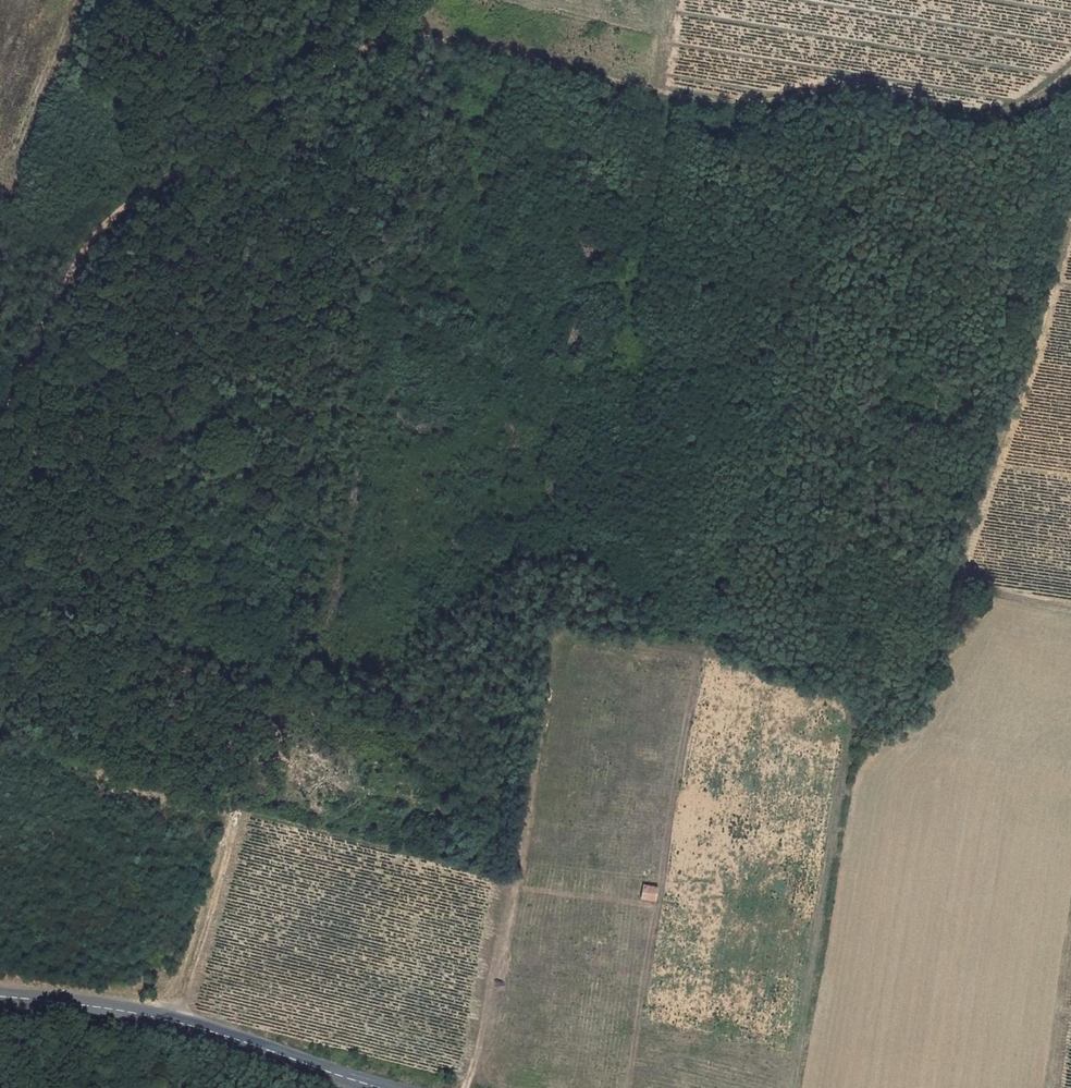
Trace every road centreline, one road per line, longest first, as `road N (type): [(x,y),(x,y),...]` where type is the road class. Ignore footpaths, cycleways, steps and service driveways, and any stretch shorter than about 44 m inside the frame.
road 1 (track): [(1070,69),(1043,92),(980,114),(835,96),(745,111),(622,96),(419,40),(223,148),(129,217),(63,296),(0,427)]
road 2 (secondary): [(0,994),(180,1023),(383,1087)]

